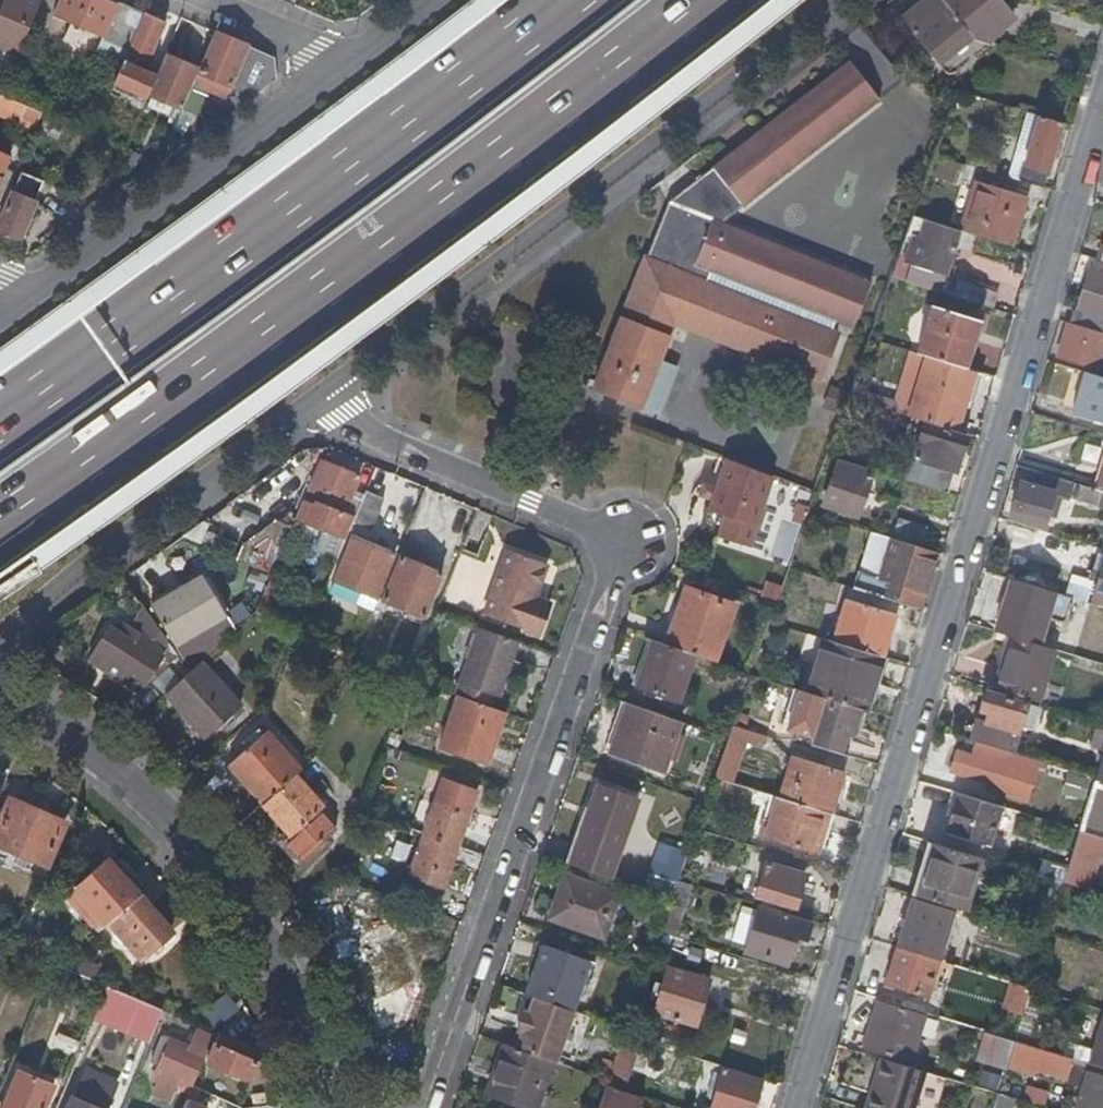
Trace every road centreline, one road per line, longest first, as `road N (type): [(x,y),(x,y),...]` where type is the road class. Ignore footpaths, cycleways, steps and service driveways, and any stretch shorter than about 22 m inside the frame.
road 1 (residential): [(793,1107),(1102,94)]
road 2 (residential): [(426,1107),(625,539),(309,407)]
road 3 (motorway): [(0,520),(284,319),(701,0)]
road 4 (motorway): [(572,0),(230,259),(0,419)]
road 5 (residential): [(832,0),(309,407)]
road 6 (residential): [(329,1107),(302,1003),(266,934),(203,852),(124,778),(0,699)]
road 7 (residential): [(309,407),(0,640)]
road 8 (residential): [(28,295),(235,154),(336,72)]
road 9 (residential): [(212,0),(289,33),(336,72)]
road 10 (residential): [(336,72),(437,0)]

